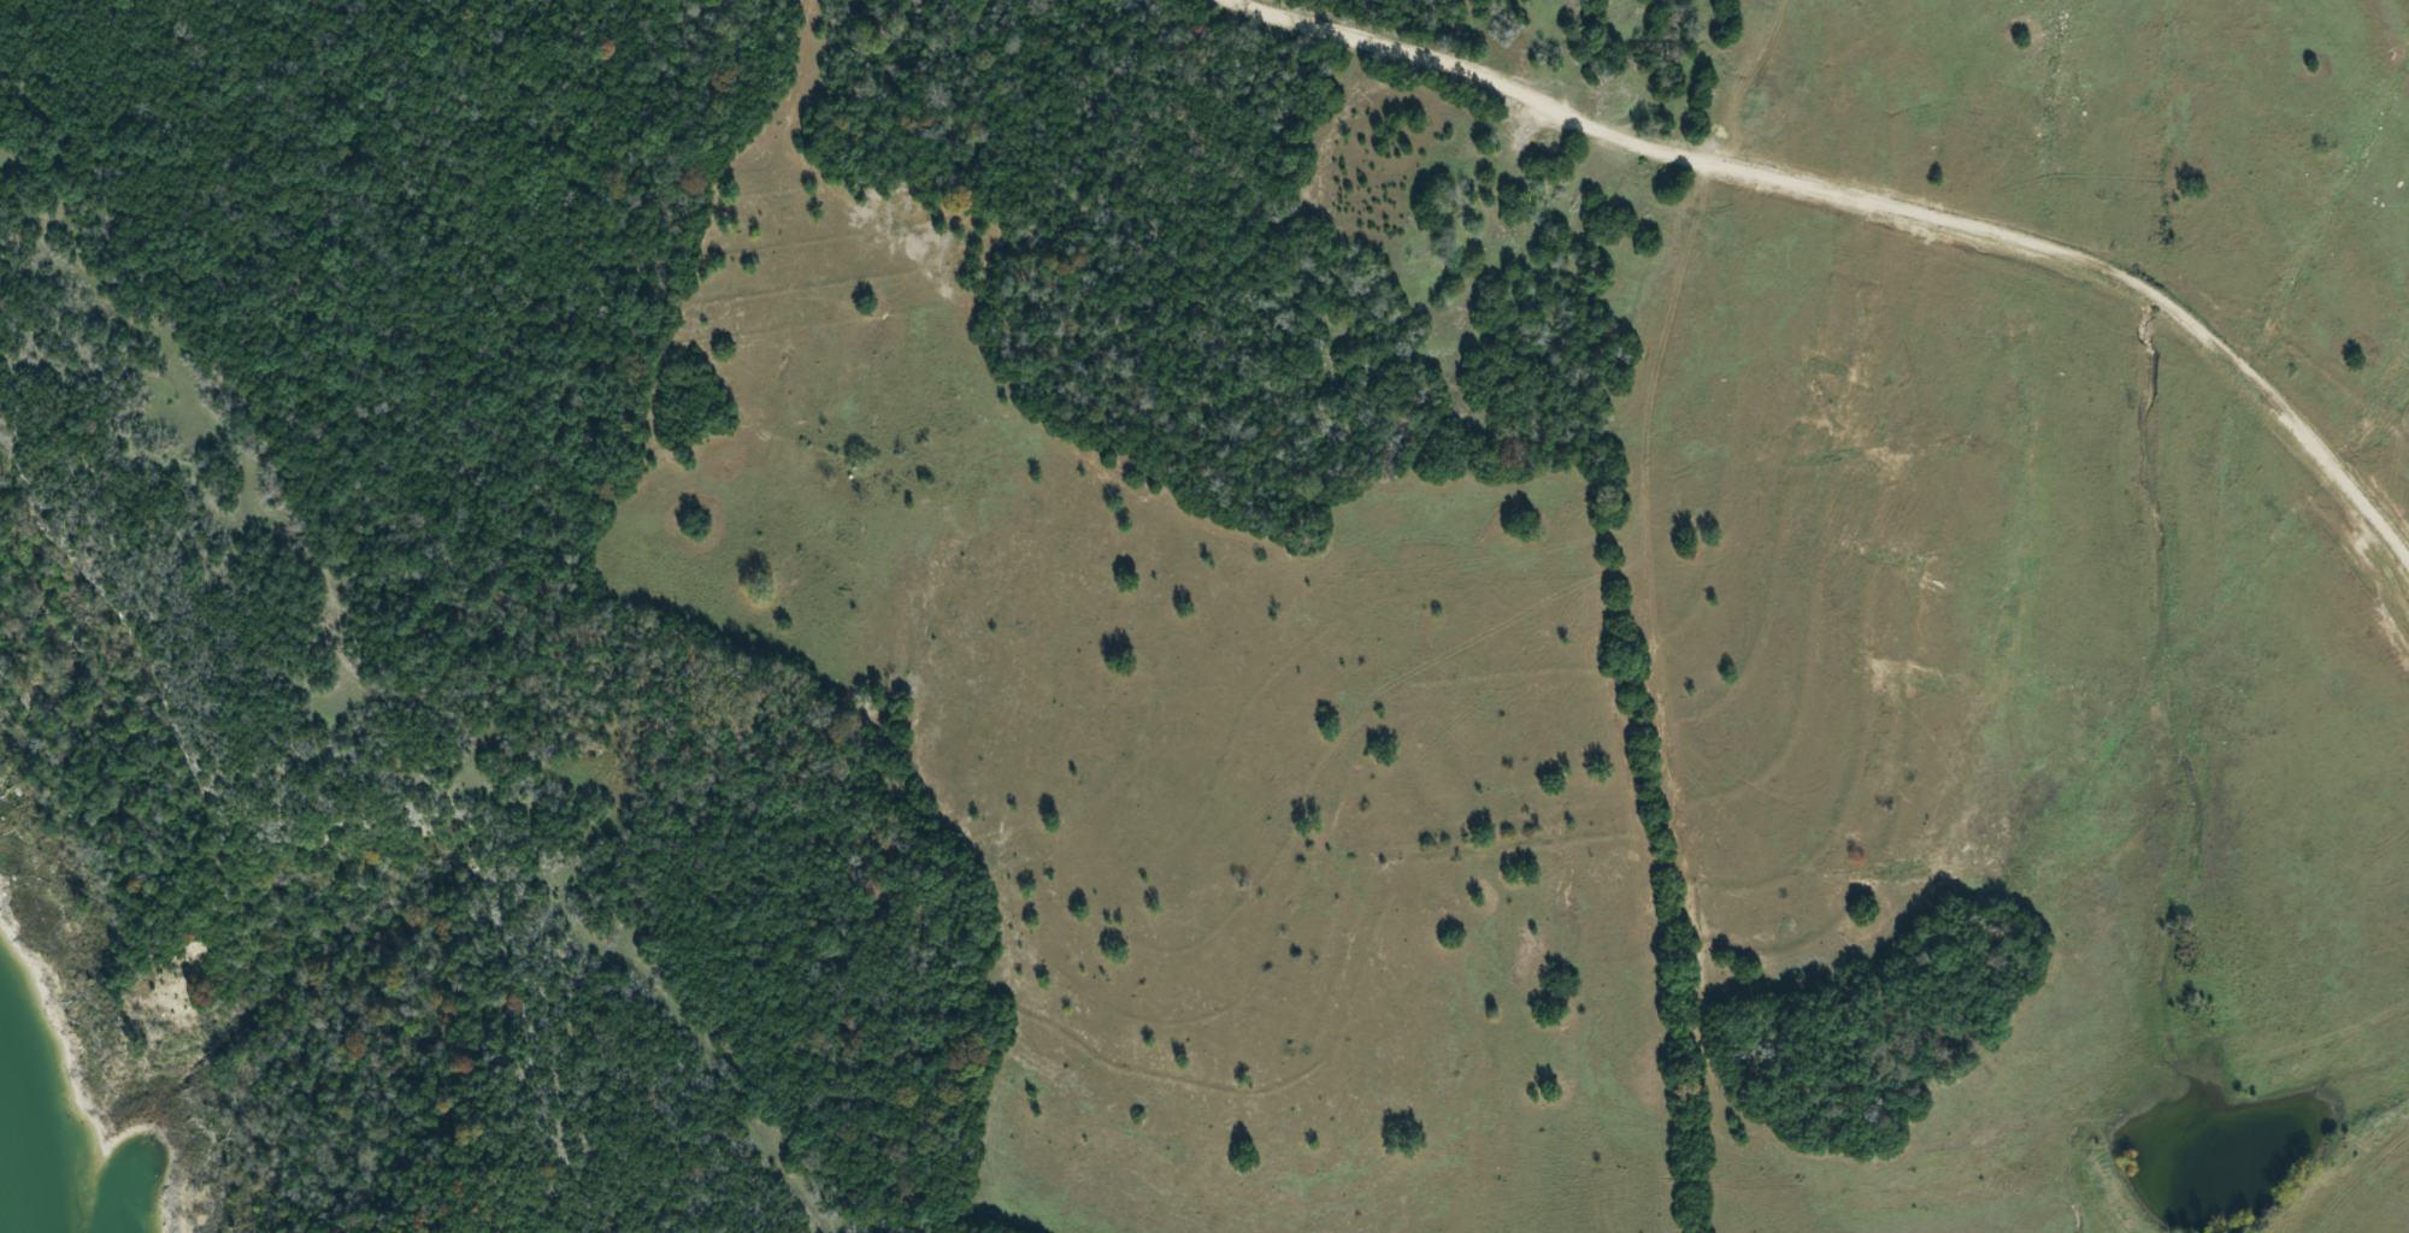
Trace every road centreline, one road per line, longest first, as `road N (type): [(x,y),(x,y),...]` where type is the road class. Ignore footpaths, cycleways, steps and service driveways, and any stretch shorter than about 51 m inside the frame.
road 1 (residential): [(1242,0),(1544,102),(1653,153),(1838,185),(2119,281),(2251,389),(2408,590)]

